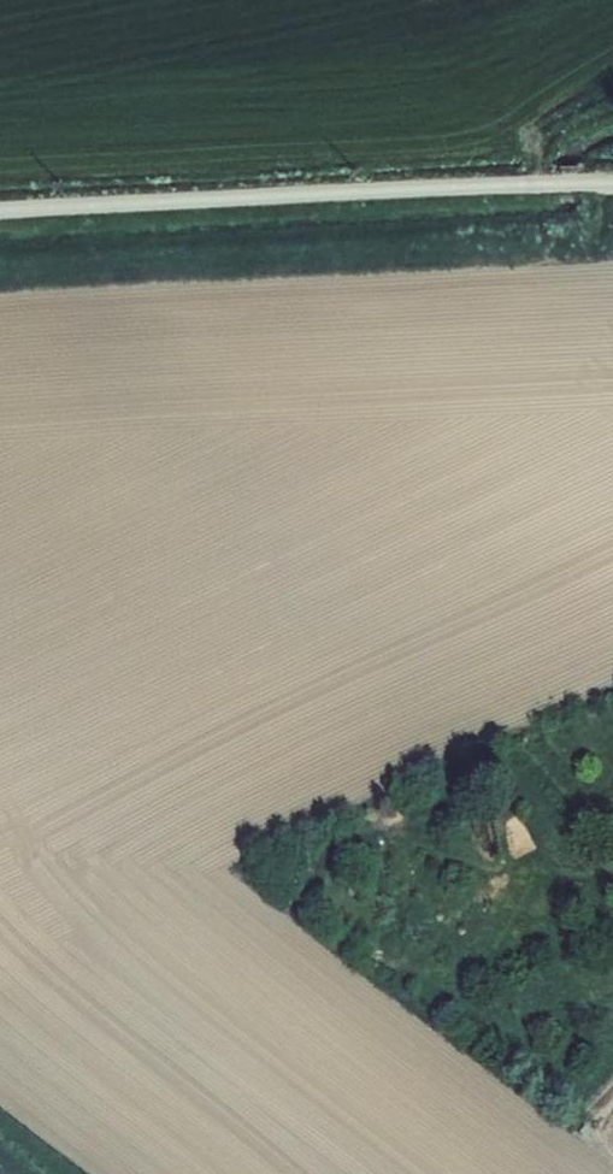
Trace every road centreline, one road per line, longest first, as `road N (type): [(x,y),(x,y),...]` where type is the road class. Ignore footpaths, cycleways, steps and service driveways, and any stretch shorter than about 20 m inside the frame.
road 1 (residential): [(612,182),(0,209)]

